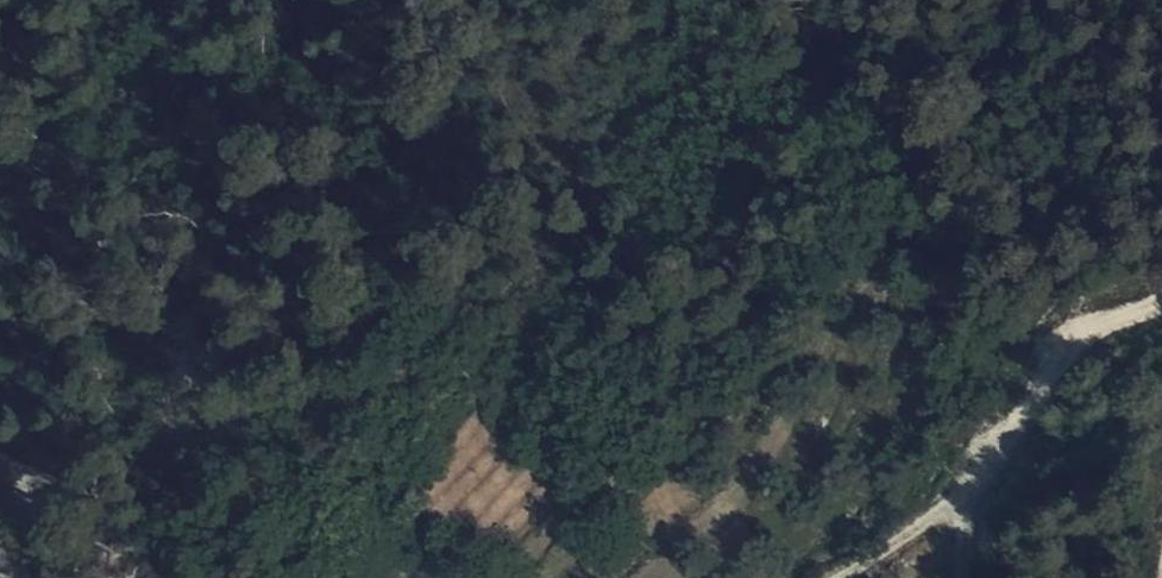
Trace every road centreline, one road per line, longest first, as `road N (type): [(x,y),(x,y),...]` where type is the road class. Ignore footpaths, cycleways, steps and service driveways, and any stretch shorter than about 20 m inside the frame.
road 1 (track): [(1161,305),(1082,332),(1035,381),(955,506),(967,577)]
road 2 (track): [(955,506),(844,577)]

